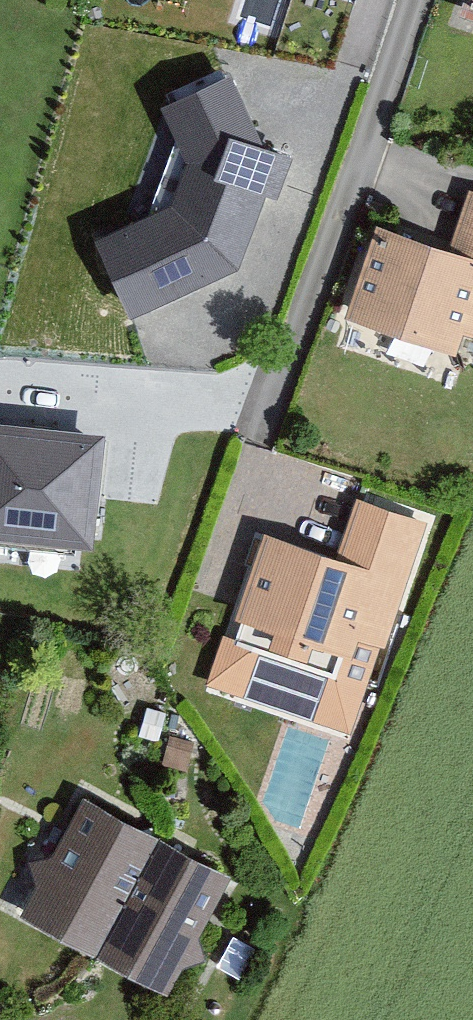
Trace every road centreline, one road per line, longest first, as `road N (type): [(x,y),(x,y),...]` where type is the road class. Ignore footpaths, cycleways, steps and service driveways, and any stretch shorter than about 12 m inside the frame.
road 1 (residential): [(277,405),(418,0)]

